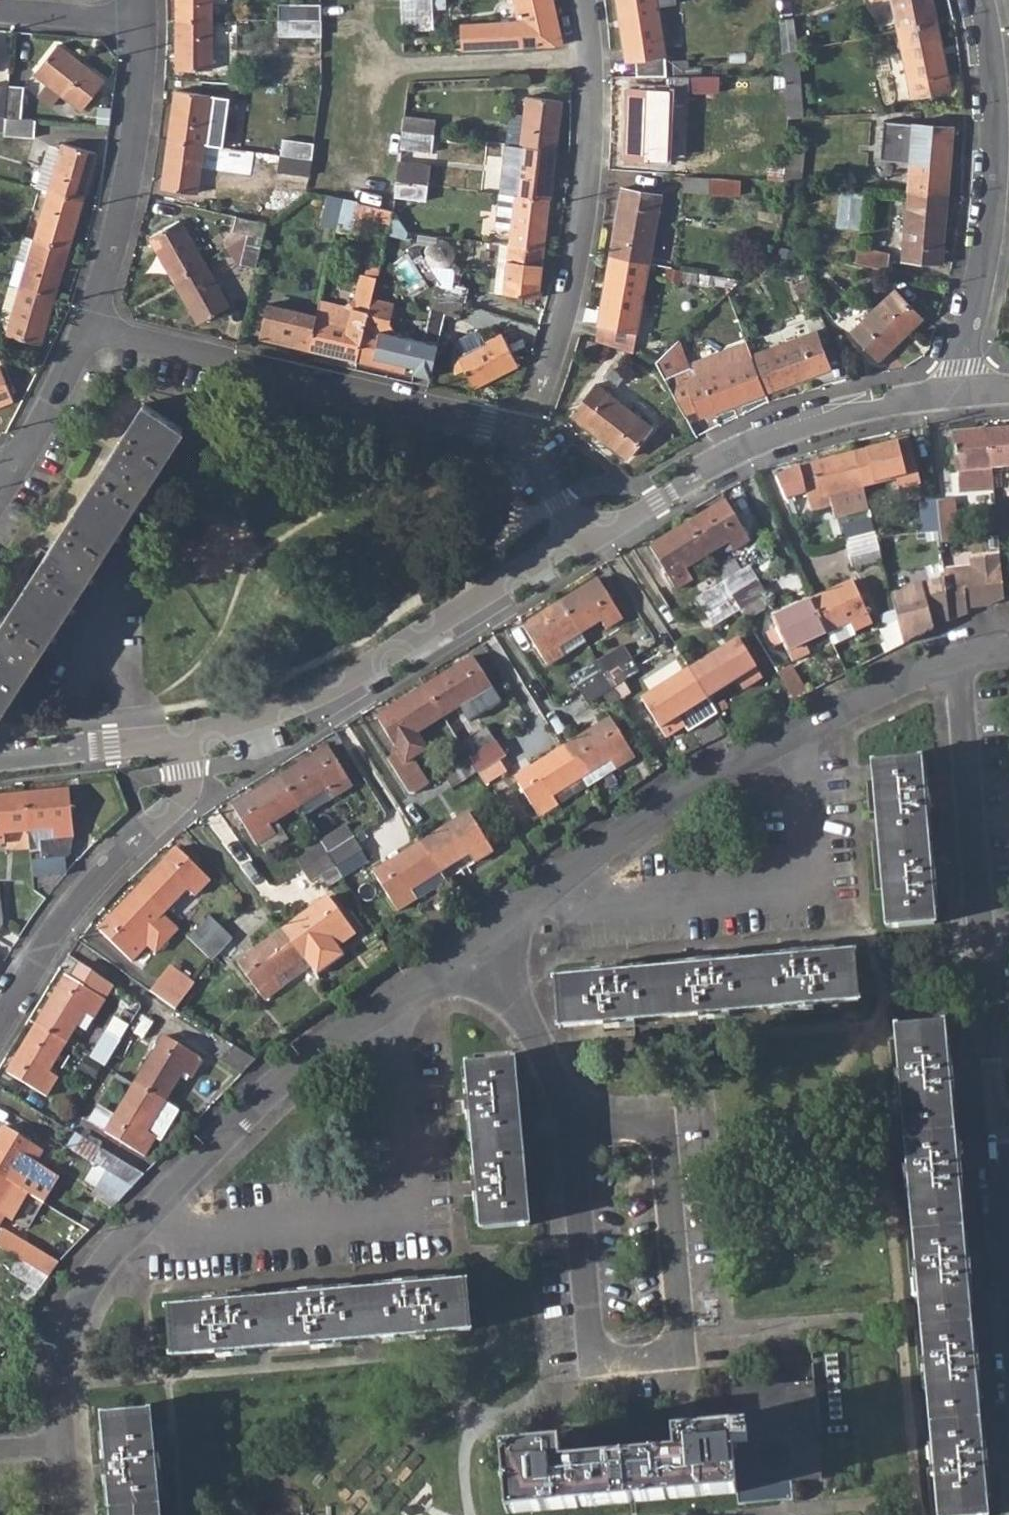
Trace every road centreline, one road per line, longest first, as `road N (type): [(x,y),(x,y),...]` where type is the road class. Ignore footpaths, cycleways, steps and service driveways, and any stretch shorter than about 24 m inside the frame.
road 1 (residential): [(955,659),(1008,1253)]
road 2 (residential): [(574,1132),(586,1332),(597,1357),(620,1367),(656,1364),(673,1351),(679,1329),(664,1150),(633,1129)]
road 3 (residential): [(824,721),(836,880),(524,908)]
road 4 (residential): [(89,325),(522,430)]
road 5 (residential): [(579,539),(292,706),(185,738)]
road 6 (residential): [(522,430),(556,342),(582,235),(593,68),(584,0)]
road 7 (residential): [(377,1018),(394,1202),(157,1218)]
road 8 (residential): [(956,392),(990,237),(997,123),(984,0)]
road 9 (residential): [(824,721),(681,791),(524,908)]
road 10 (residential): [(956,392),(793,424),(651,498)]
road 11 (residential): [(143,21),(125,191),(89,325)]
road 12 (residential): [(377,1018),(297,1078),(157,1218)]
road 13 (residential): [(157,819),(71,912),(0,1024)]
road 14 (residential): [(157,1218),(97,1281),(68,1341),(66,1442)]
road 15 (residential): [(481,938),(574,1132)]
road 16 (residential): [(147,742),(85,649),(111,582)]
road 17 (residential): [(89,325),(14,470)]
road 18 (residential): [(147,742),(0,758)]
road 19 (residential): [(955,659),(824,721)]
road 20 (residential): [(143,21),(0,9)]
road 21 (residential): [(481,938),(377,1018)]
road 22 (residential): [(579,539),(522,430)]

